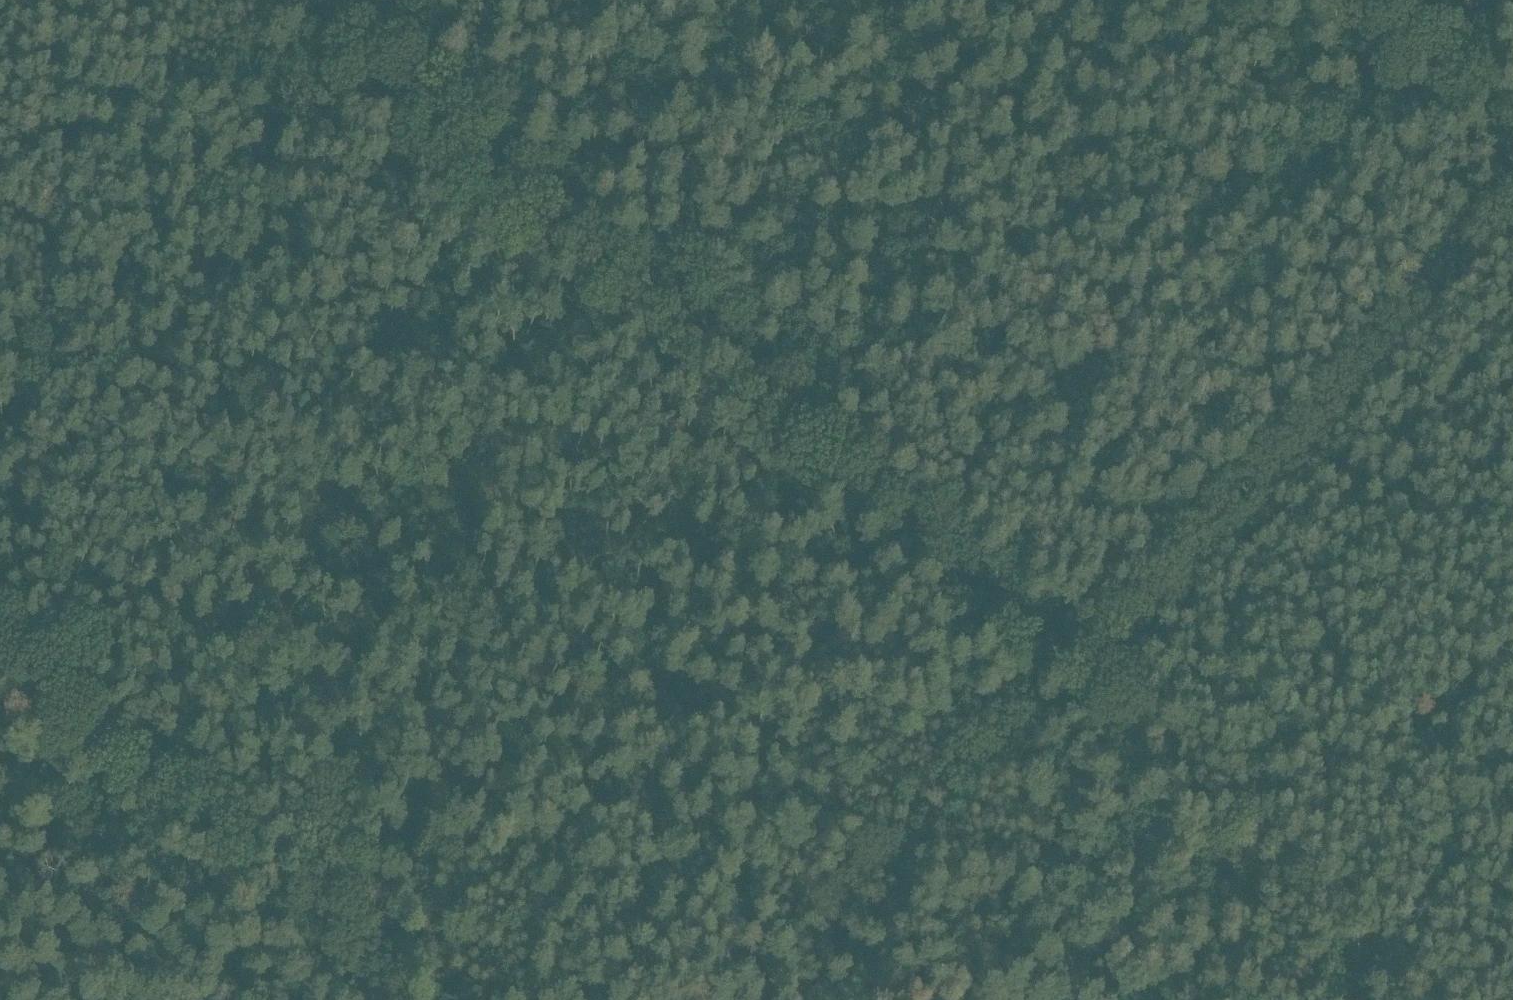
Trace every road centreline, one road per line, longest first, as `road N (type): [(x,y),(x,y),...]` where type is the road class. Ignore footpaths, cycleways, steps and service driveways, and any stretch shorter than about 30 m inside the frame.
road 1 (track): [(377,0),(1438,999)]
road 2 (track): [(390,999),(0,642)]
road 3 (track): [(1344,0),(1512,155)]

